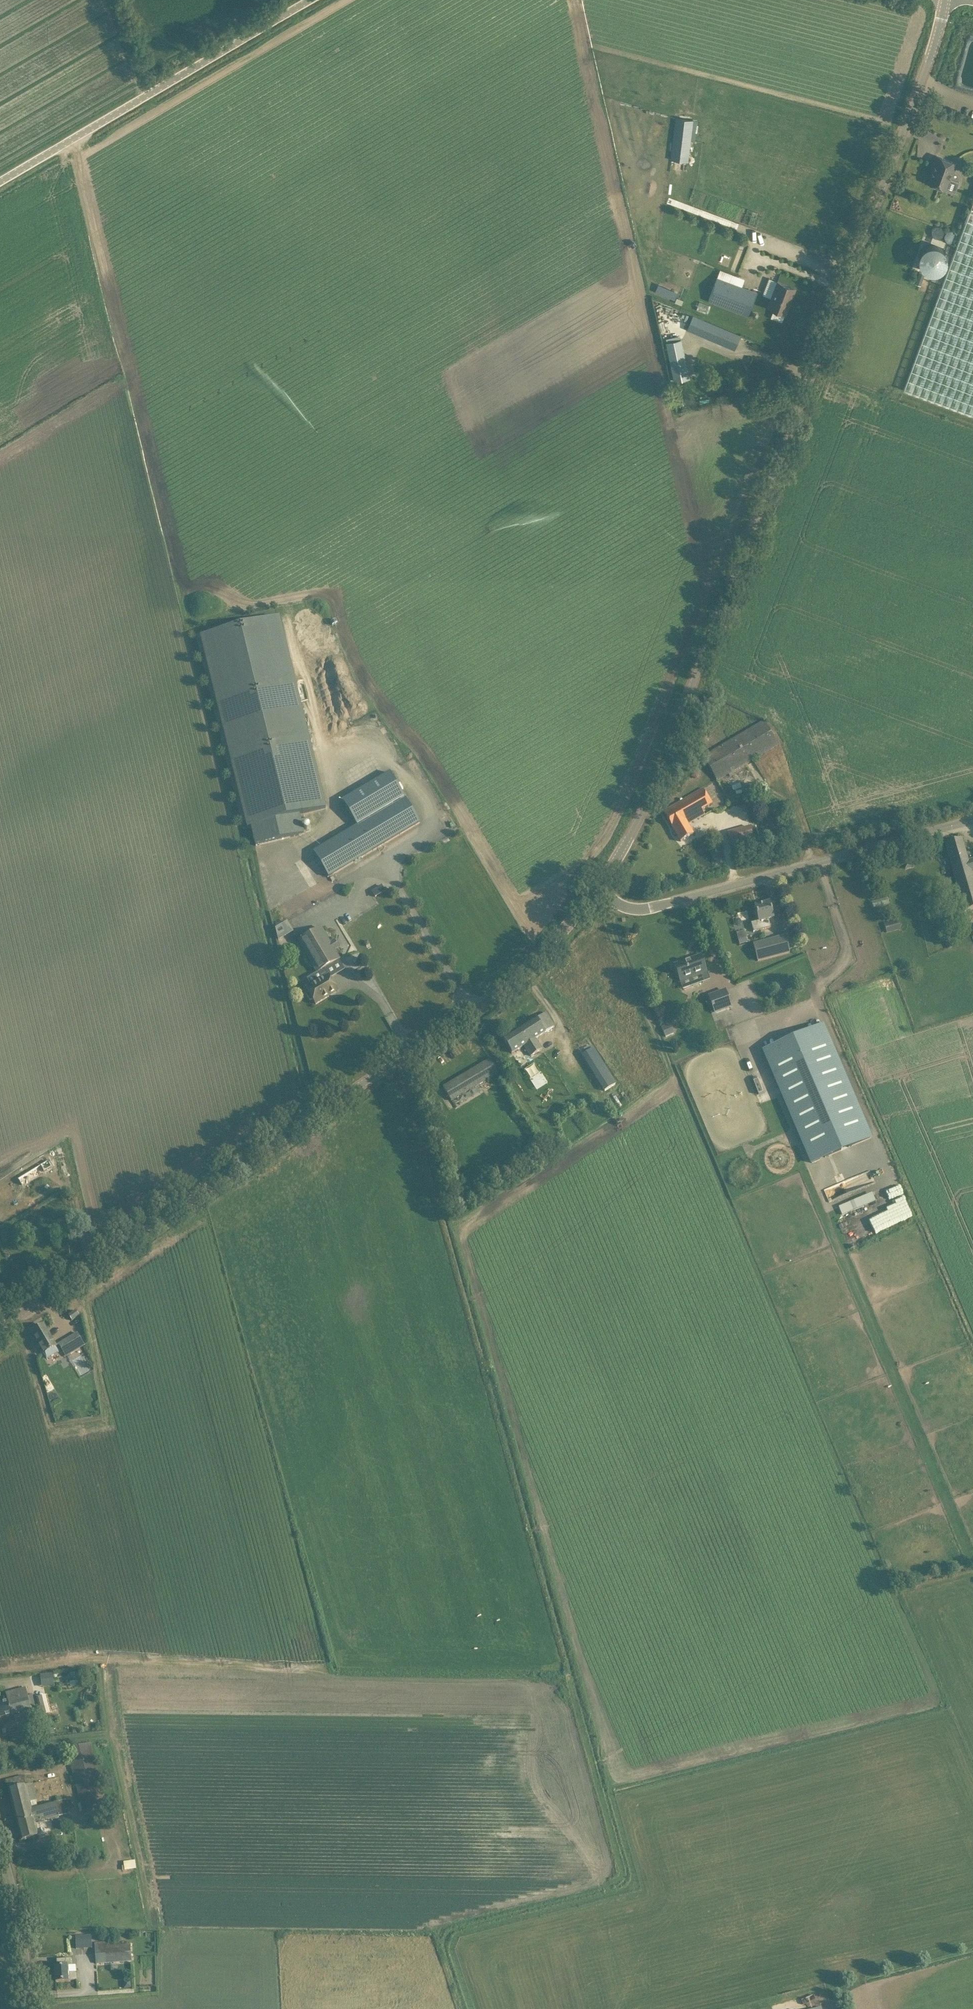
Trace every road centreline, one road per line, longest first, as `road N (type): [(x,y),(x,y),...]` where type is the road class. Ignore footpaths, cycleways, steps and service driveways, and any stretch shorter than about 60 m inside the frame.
road 1 (tertiary): [(597,890),(649,798),(945,0)]
road 2 (tertiary): [(0,1328),(525,971),(597,890)]
road 3 (tertiary): [(597,890),(616,905),(651,909),(972,819)]
road 4 (unclassified): [(0,181),(310,0)]
road 5 (unclassified): [(33,2008),(0,1828)]

